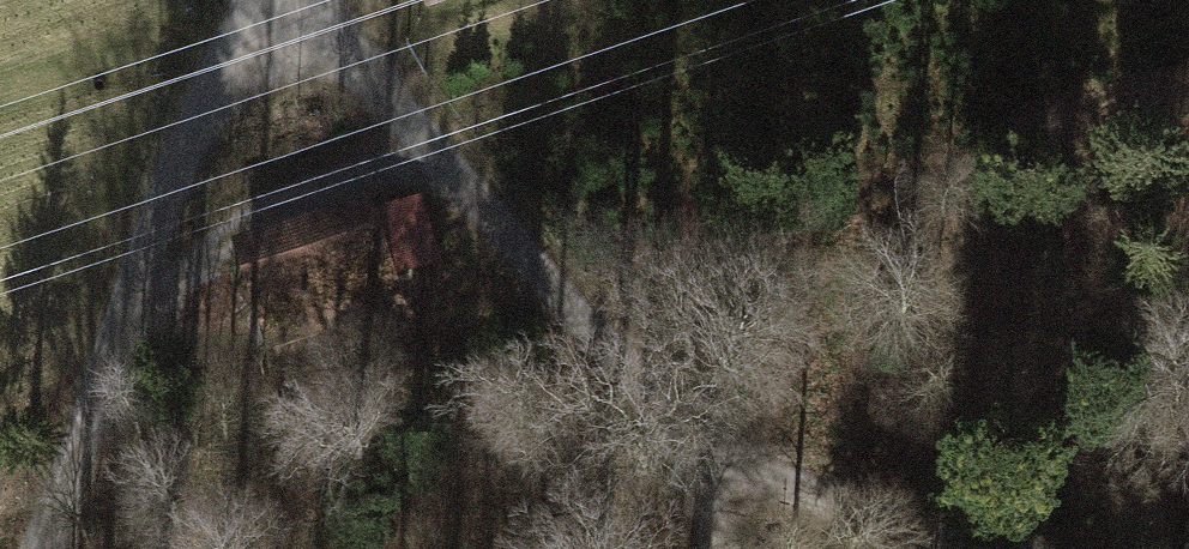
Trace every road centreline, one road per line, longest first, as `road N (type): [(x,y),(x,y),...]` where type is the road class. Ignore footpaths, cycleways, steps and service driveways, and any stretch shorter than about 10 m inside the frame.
road 1 (track): [(308,0),(629,384),(681,434),(786,490),(995,548)]
road 2 (track): [(248,0),(182,156),(44,548)]
road 3 (track): [(117,337),(194,261),(254,217),(439,157)]

